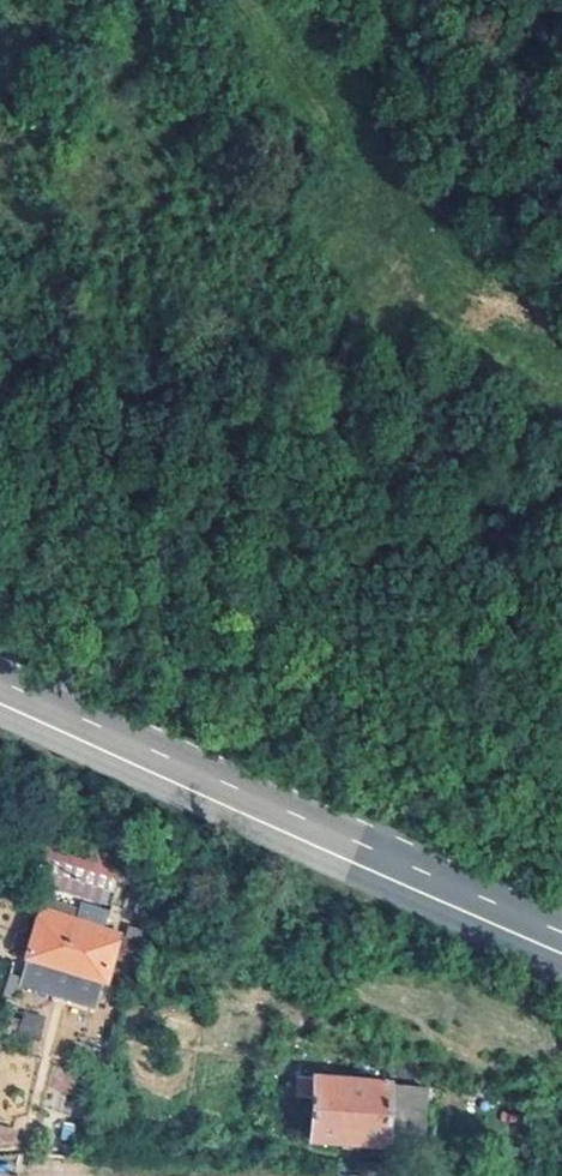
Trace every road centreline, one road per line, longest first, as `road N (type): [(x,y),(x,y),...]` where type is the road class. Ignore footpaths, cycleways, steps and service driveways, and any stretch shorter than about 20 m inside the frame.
road 1 (secondary): [(561,940),(0,693)]

